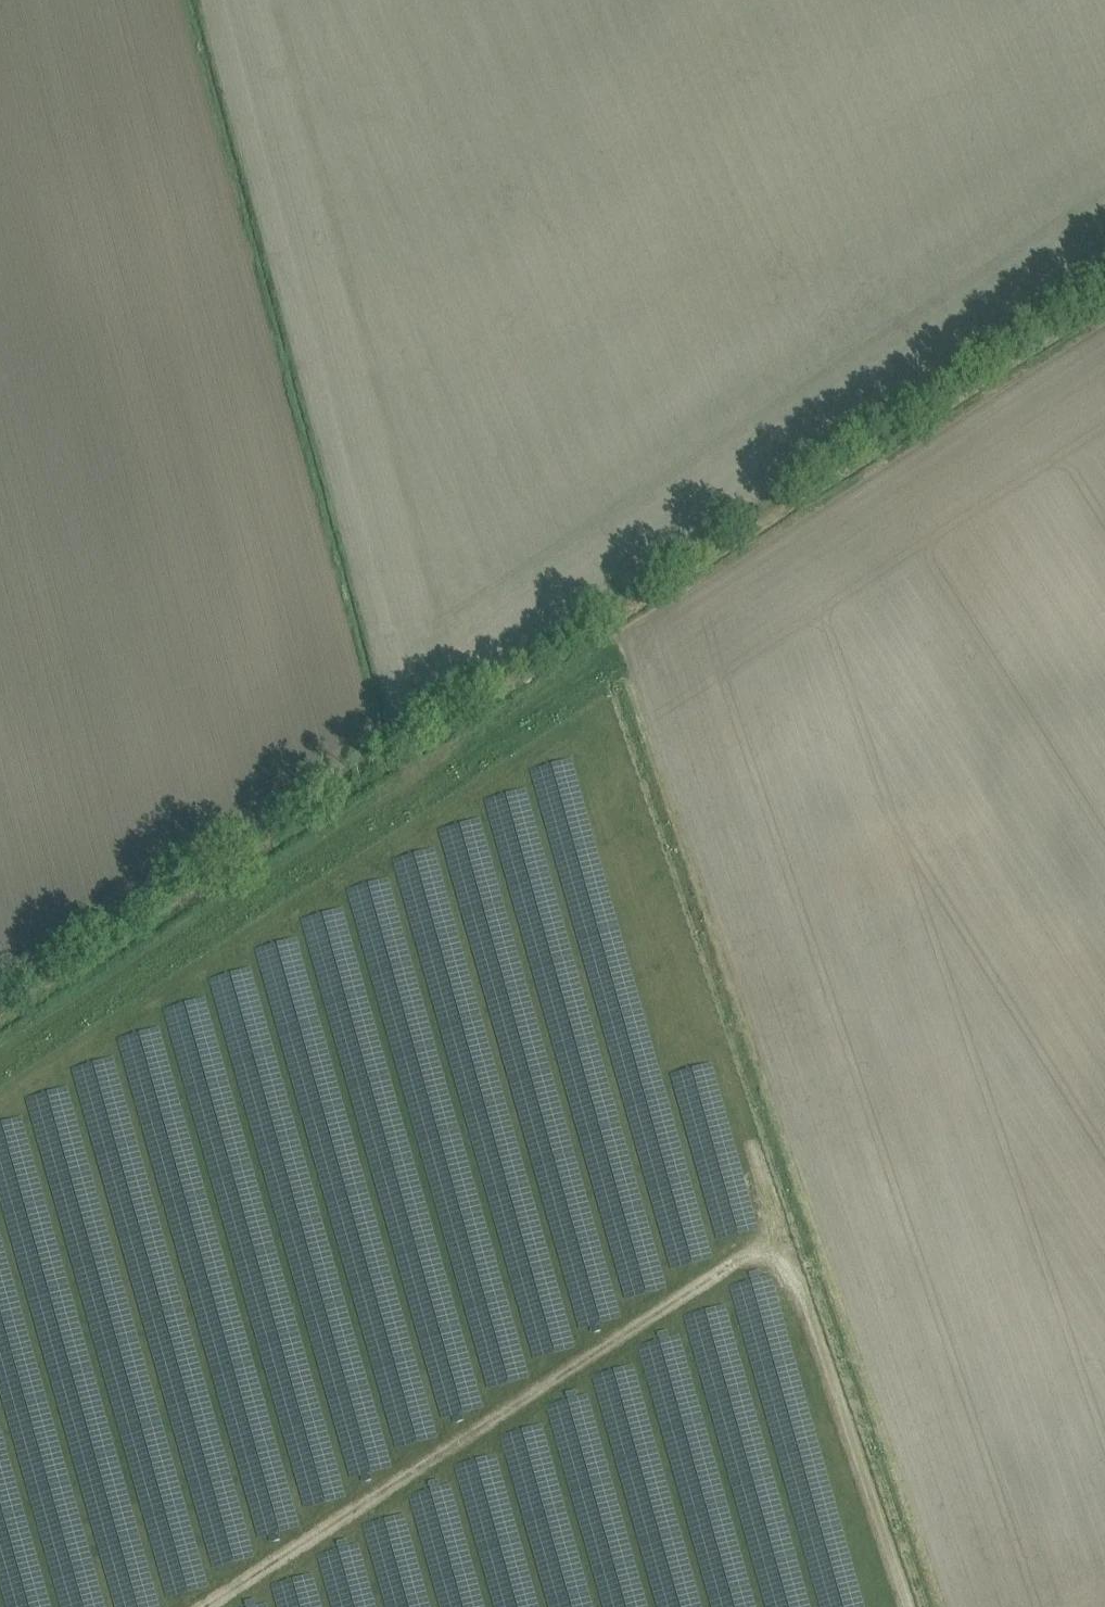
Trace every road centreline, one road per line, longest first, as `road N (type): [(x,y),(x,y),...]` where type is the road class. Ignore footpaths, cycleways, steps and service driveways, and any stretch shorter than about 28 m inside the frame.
road 1 (track): [(784,1236),(208,1606)]
road 2 (track): [(909,1606),(753,1145)]

